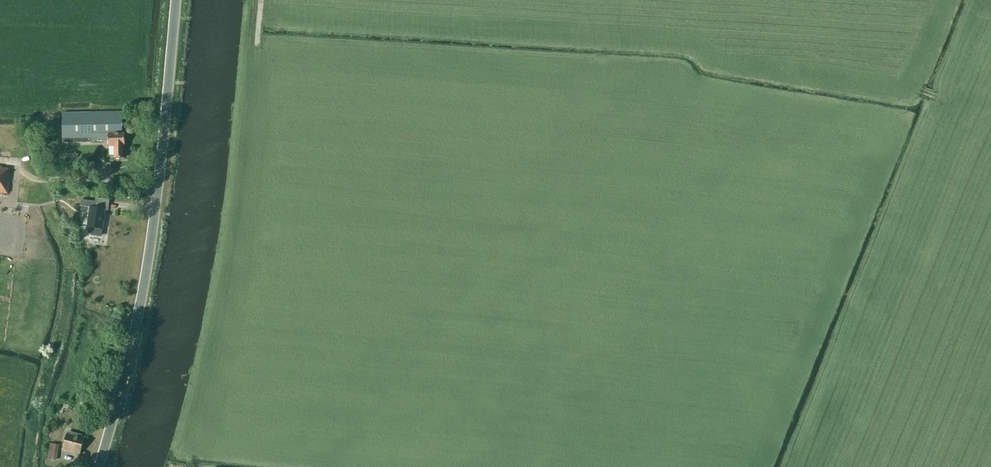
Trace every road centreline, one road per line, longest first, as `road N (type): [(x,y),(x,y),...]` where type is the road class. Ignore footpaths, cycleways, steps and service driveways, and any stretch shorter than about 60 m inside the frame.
road 1 (track): [(260,11),(282,21),(674,46),(937,96)]
road 2 (unclassified): [(99,466),(148,263),(176,0)]
road 3 (track): [(261,0),(235,249)]

